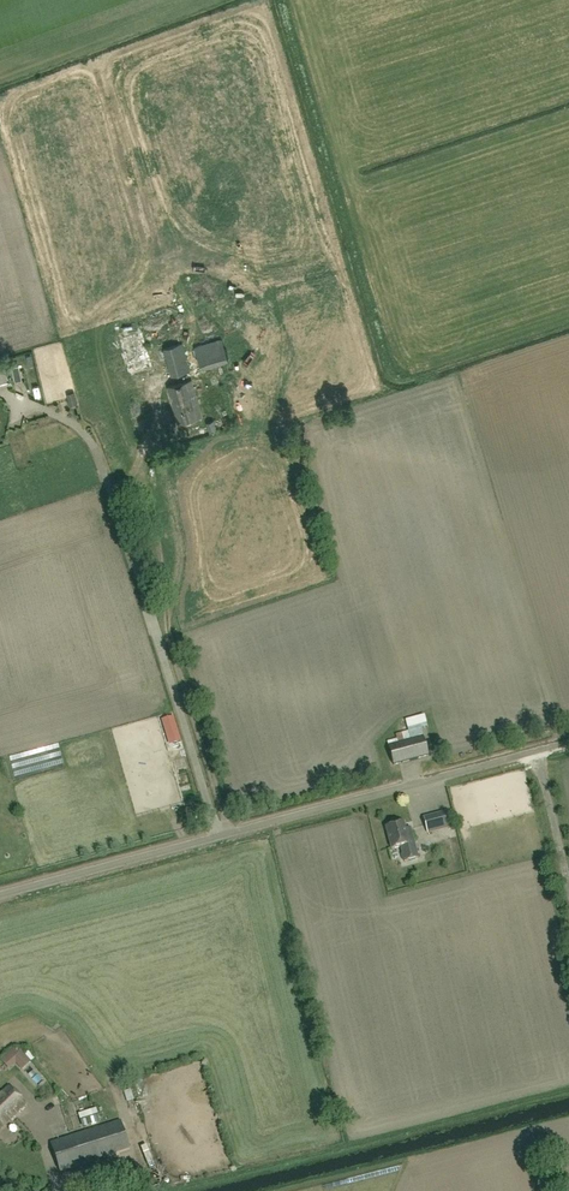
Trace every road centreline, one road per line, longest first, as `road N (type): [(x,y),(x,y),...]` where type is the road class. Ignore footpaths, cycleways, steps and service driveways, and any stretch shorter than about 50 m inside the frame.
road 1 (unclassified): [(534,751),(0,895)]

